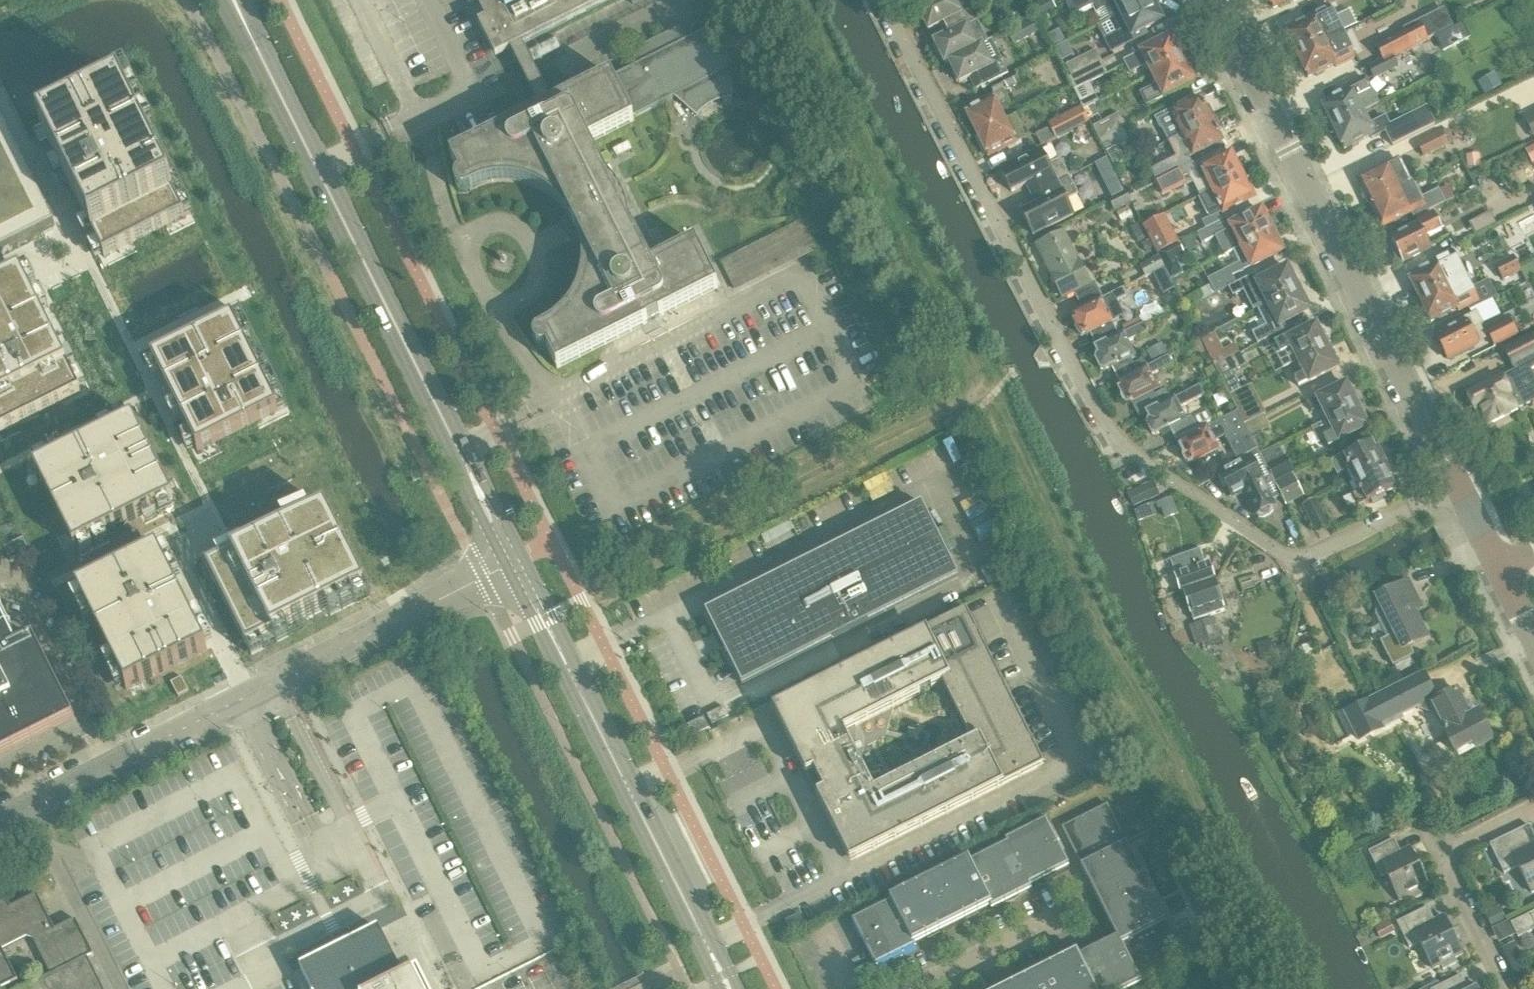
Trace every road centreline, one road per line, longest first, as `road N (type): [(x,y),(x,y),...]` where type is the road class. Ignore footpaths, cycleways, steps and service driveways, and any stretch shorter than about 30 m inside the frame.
road 1 (residential): [(1460,487),(1319,550),(1292,551),(1109,429),(886,0)]
road 2 (unclassified): [(0,816),(514,560)]
road 3 (unclassified): [(1460,487),(1213,0)]
road 4 (secondary): [(730,988),(514,560)]
road 5 (secondary): [(514,560),(319,165)]
road 6 (residential): [(1506,988),(1448,865),(1460,842),(1533,803)]
road 7 (secondary): [(319,165),(237,0)]

